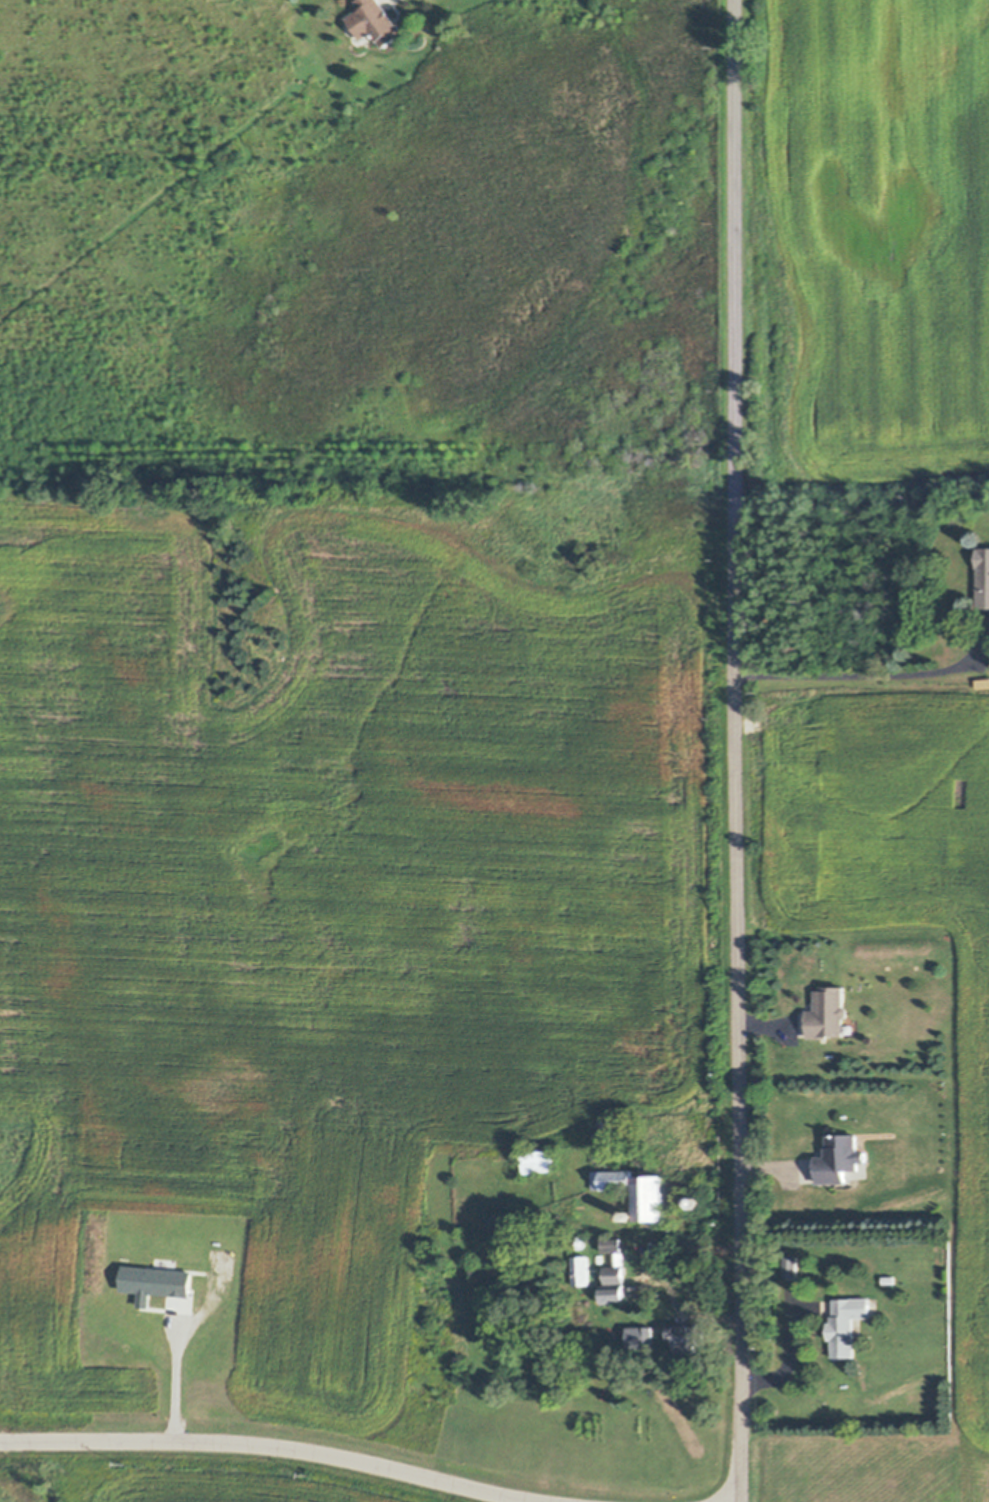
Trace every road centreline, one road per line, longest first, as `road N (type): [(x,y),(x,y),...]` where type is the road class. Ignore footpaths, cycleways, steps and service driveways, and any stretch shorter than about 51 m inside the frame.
road 1 (residential): [(745,1501),(734,0)]
road 2 (residential): [(535,1501),(300,1451),(0,1441)]

